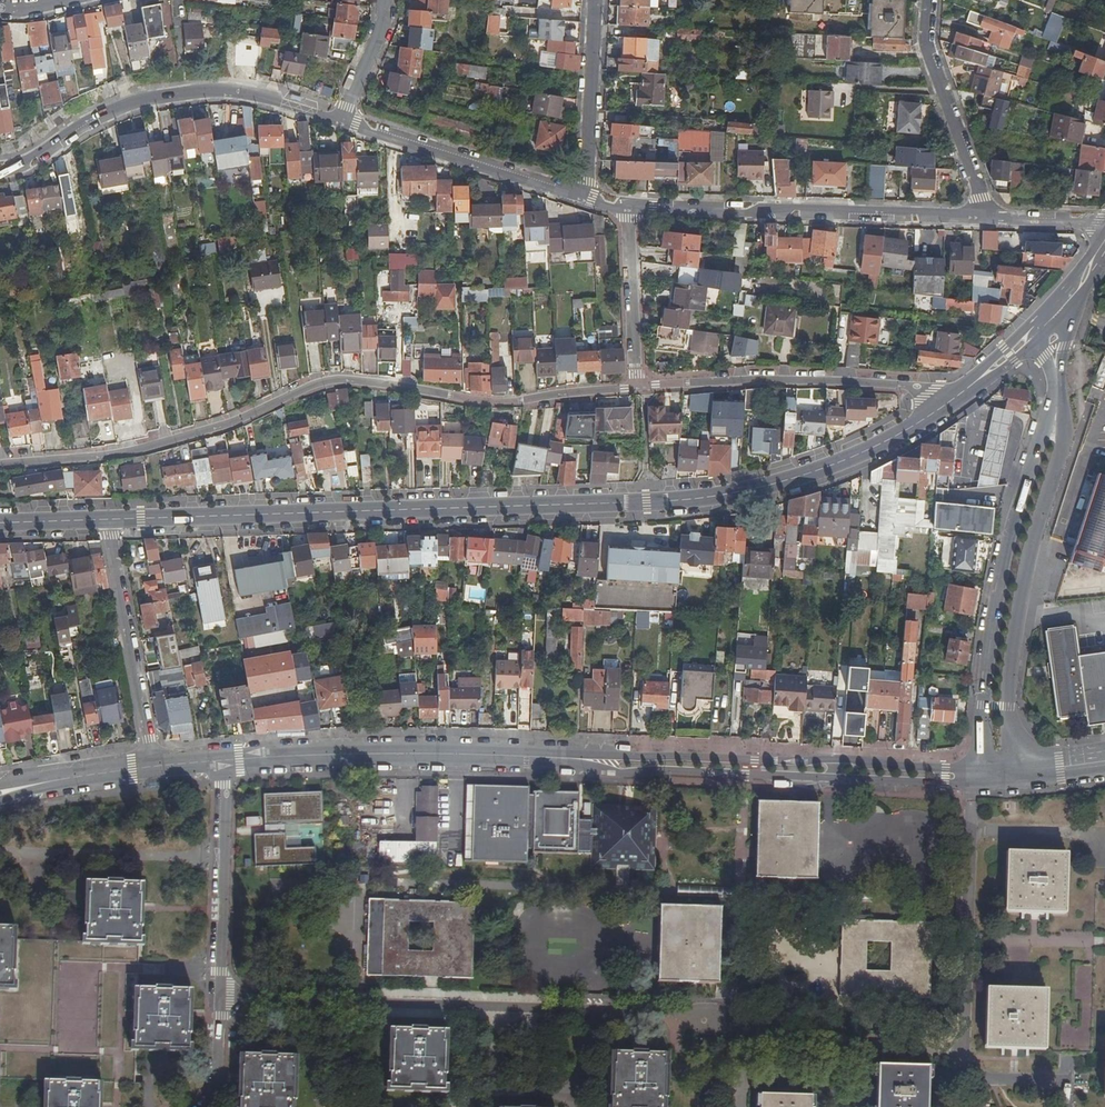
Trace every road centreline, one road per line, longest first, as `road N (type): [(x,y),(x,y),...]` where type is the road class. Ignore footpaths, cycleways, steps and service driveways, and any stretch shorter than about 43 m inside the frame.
road 1 (tertiary): [(107,520),(695,499),(807,473),(944,404)]
road 2 (residential): [(637,387),(491,403),(344,379),(311,386),(236,422),(113,457),(0,464)]
road 3 (residential): [(220,996),(676,1012),(739,1033),(746,1048)]
road 4 (unclassified): [(1018,774),(1009,708),(1017,617),(1066,436),(1054,313)]
road 5 (unclassified): [(1030,335),(1046,355),(1052,385),(1000,580),(979,776)]
road 6 (unclassified): [(564,758),(635,772),(948,784),(979,776)]
road 7 (unclassified): [(979,776),(828,759),(564,758)]
road 8 (residential): [(340,120),(231,91),(178,94),(95,119),(0,173)]
road 9 (residential): [(983,218),(626,208)]
road 10 (unclassified): [(222,761),(379,753),(564,758)]
road 11 (residential): [(944,404),(905,385),(774,378),(637,387)]
road 12 (residential): [(581,196),(340,120)]
road 13 (unclassified): [(148,767),(107,520)]
road 14 (unclassified): [(222,761),(220,996)]
road 15 (residential): [(983,218),(982,196),(924,45),(928,0)]
road 16 (residential): [(581,196),(588,181),(593,0)]
road 17 (residential): [(637,387),(626,208)]
road 18 (unclassified): [(0,792),(148,767)]
road 19 (residential): [(340,120),(385,20),(385,0)]
road 20 (residential): [(1104,223),(983,218)]

